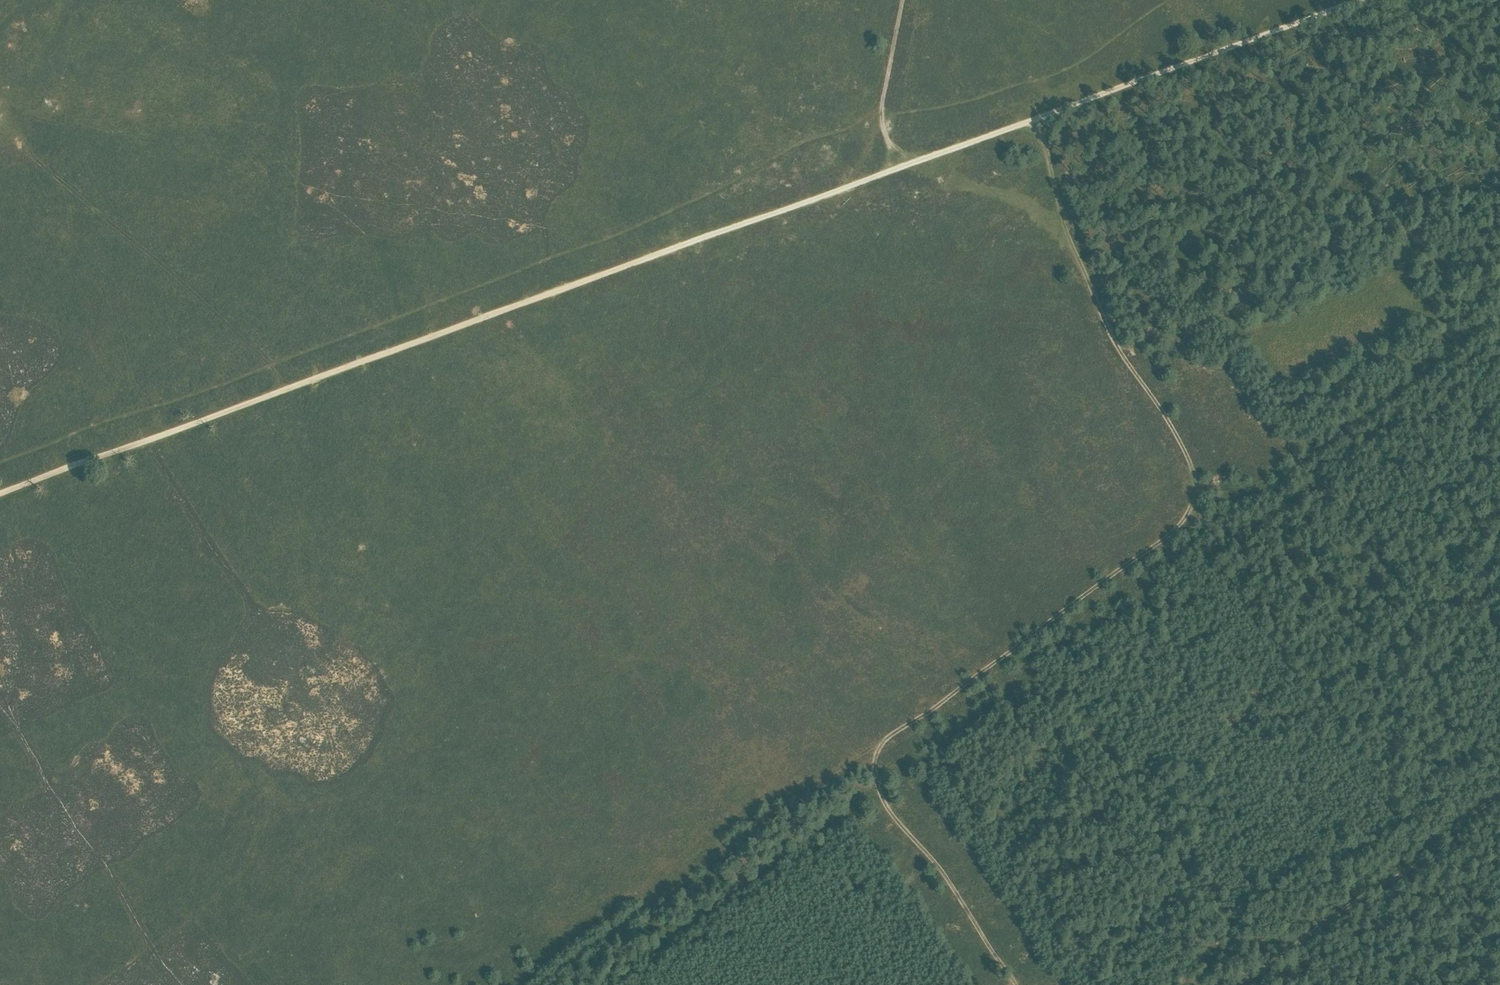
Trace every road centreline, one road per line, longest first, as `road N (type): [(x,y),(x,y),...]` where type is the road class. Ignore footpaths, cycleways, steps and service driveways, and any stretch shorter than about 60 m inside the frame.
road 1 (track): [(1036,118),(1068,235),(1112,337),(1191,464),(1193,505),(1161,541),(930,712),(539,984)]
road 2 (track): [(910,163),(0,493)]
road 3 (track): [(1361,0),(910,163)]
road 4 (track): [(1240,984),(1499,796)]
road 5 (track): [(1016,984),(880,793),(874,769),(883,741)]
road 6 (track): [(903,0),(881,112),(887,137),(910,163)]
road 7 (track): [(1119,349),(1223,319),(1239,320),(1258,341)]

